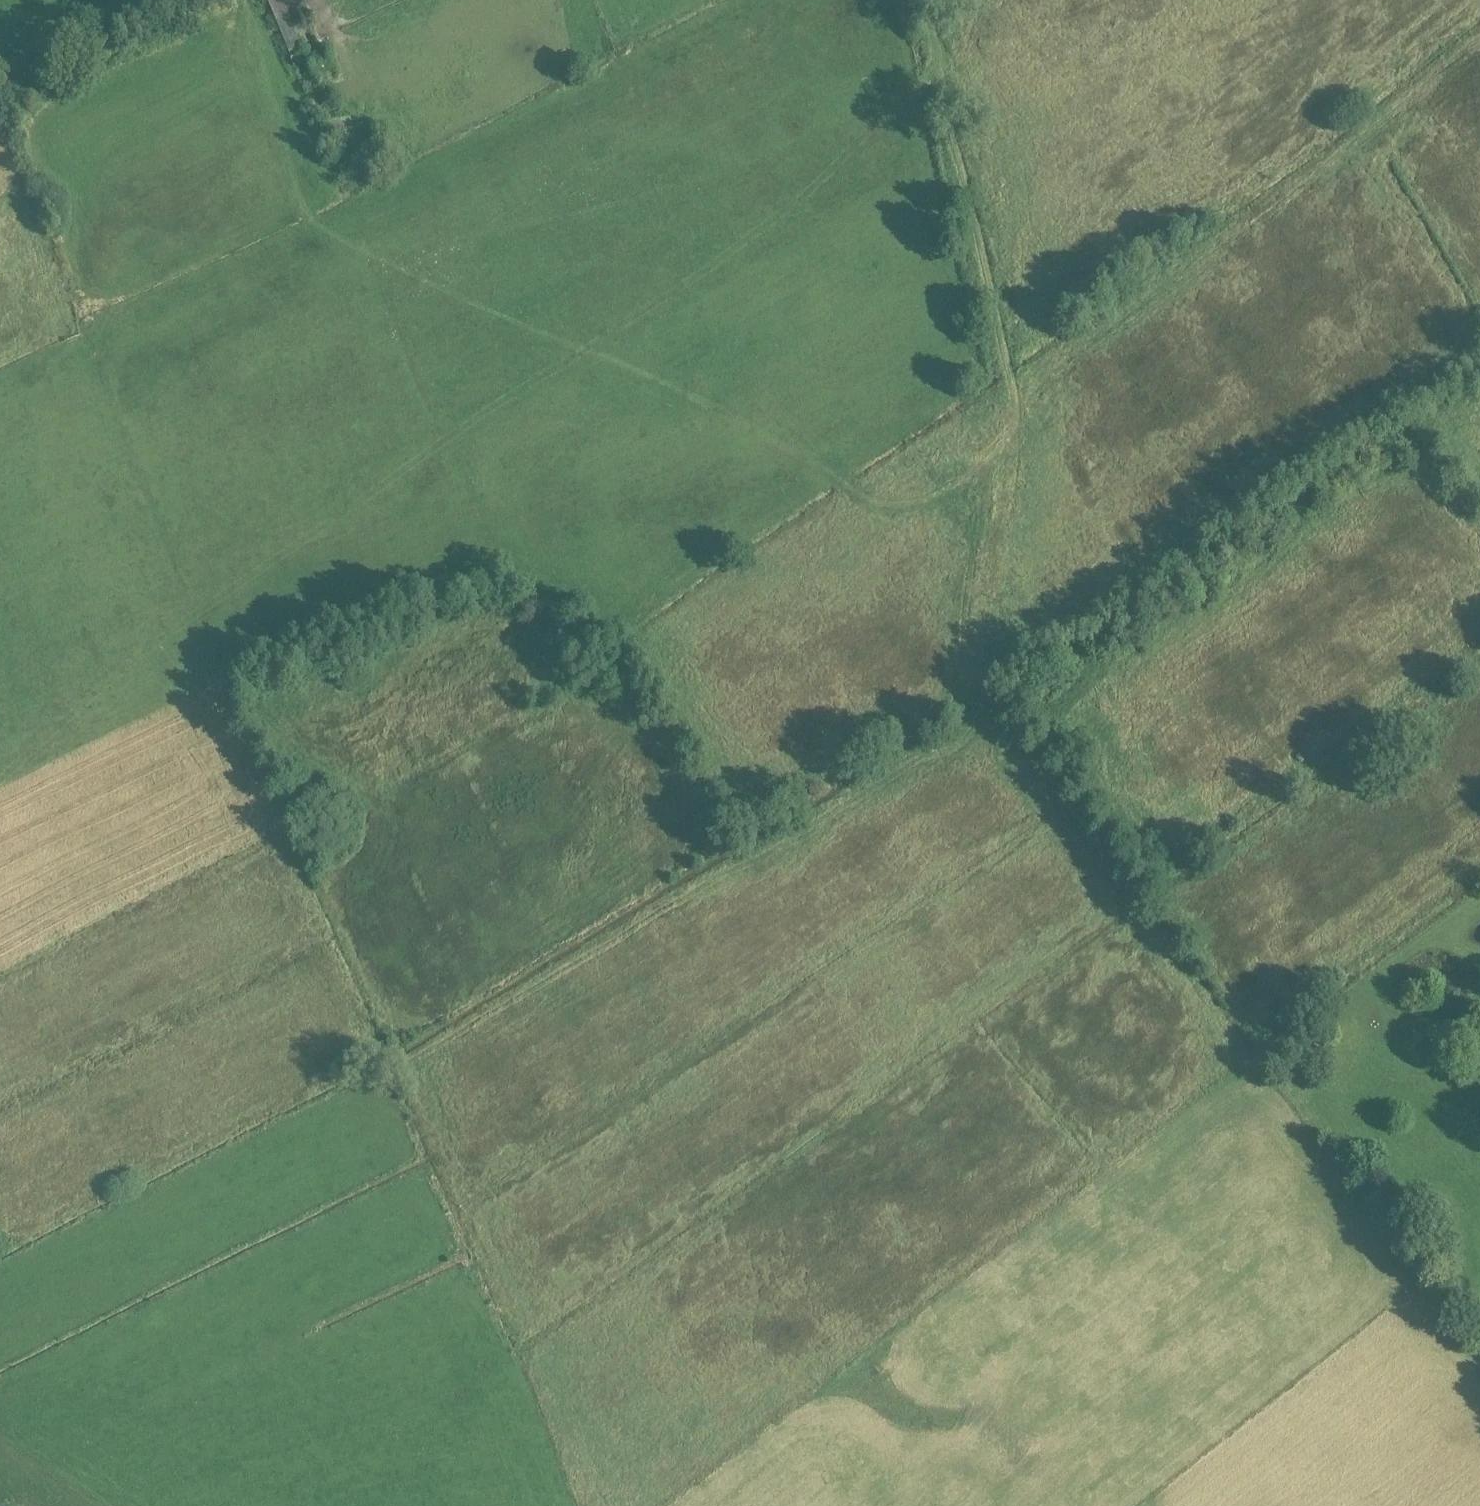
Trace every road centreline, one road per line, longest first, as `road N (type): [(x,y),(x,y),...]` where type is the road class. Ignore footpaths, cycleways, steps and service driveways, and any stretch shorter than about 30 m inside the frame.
road 1 (track): [(924,0),(1011,385)]
road 2 (track): [(181,0),(0,87)]

